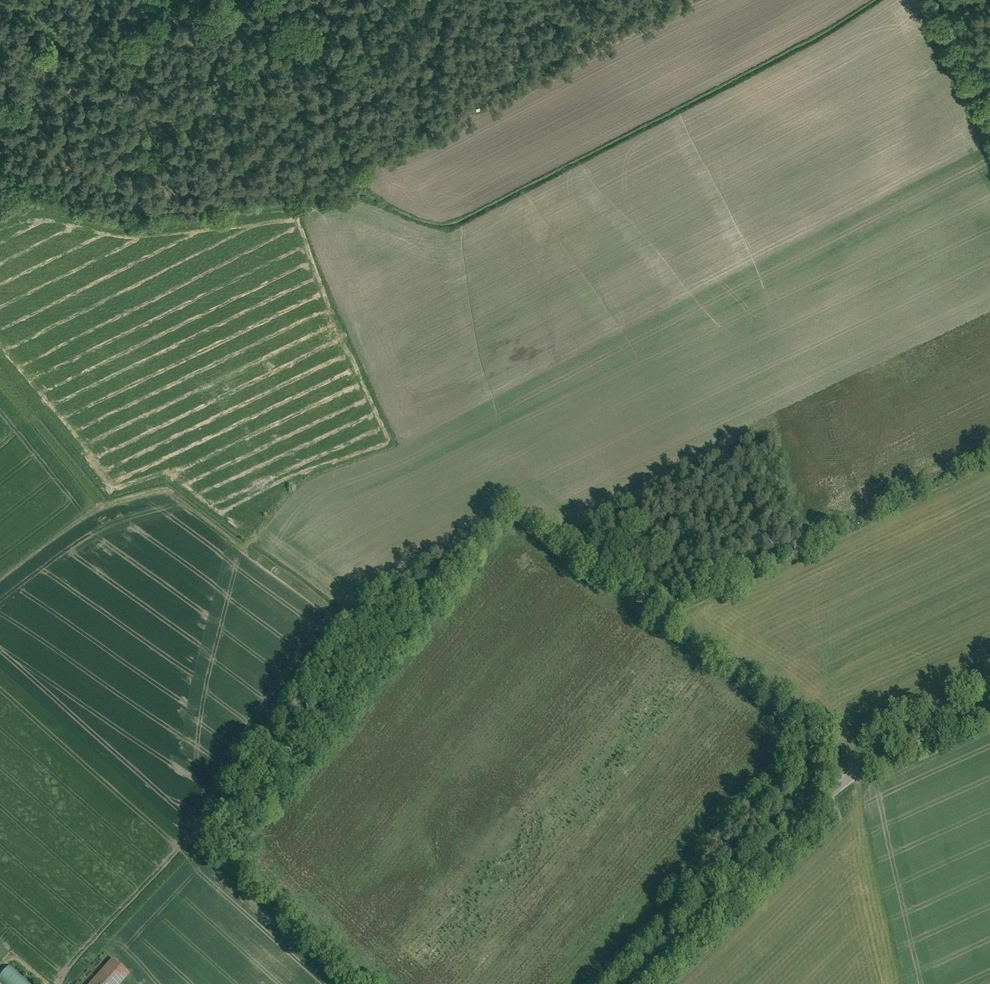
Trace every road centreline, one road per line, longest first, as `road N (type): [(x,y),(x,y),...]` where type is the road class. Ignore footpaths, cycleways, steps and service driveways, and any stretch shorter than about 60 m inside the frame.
road 1 (unclassified): [(989,704),(871,761),(639,983)]
road 2 (track): [(182,0),(132,24),(92,57),(64,129),(0,106)]

